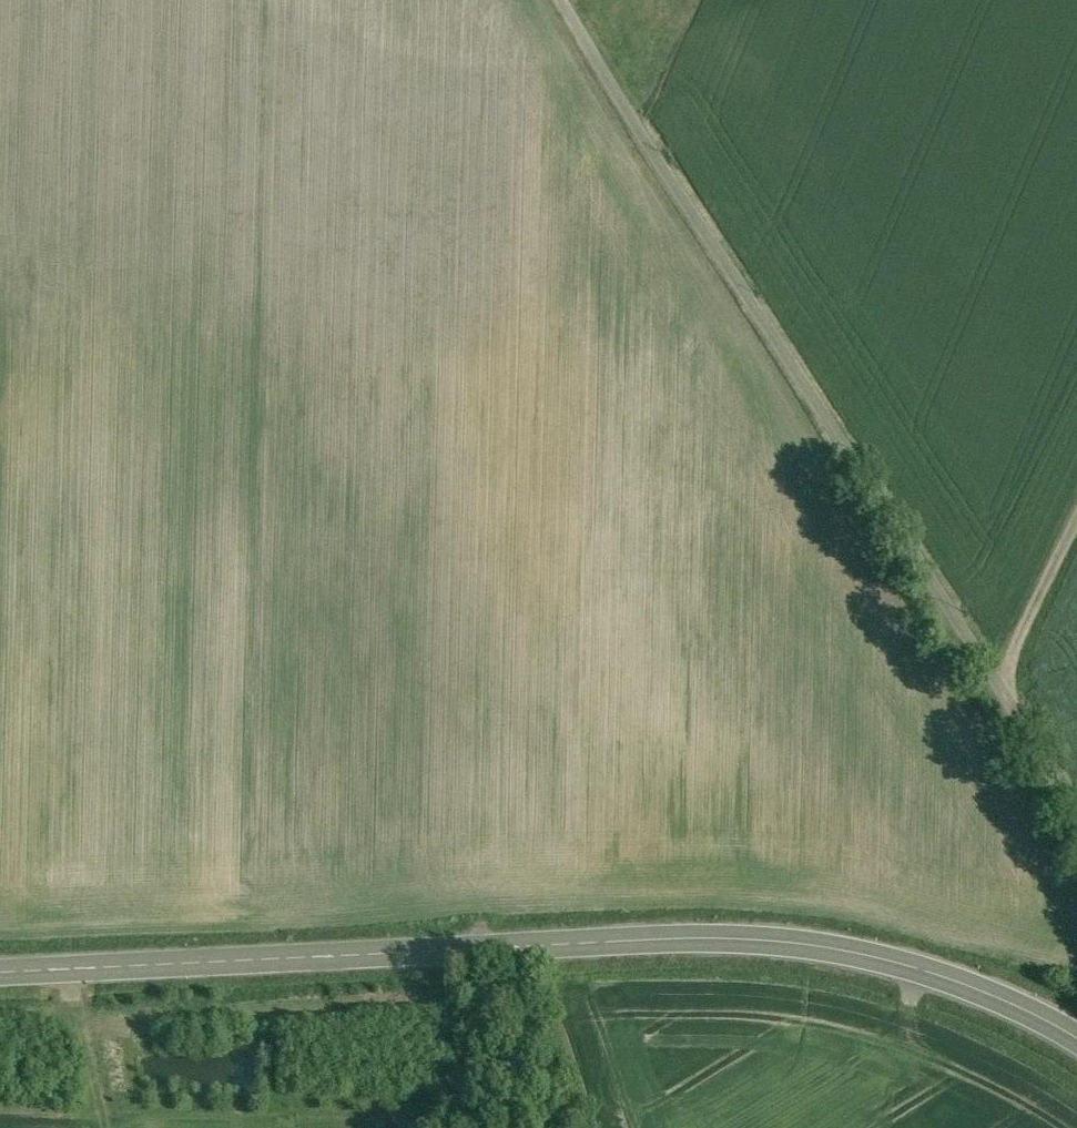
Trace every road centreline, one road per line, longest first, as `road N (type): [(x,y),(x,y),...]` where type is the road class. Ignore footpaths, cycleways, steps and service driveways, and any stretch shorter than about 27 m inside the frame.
road 1 (secondary): [(0,973),(762,941),(857,954),(945,982),(1076,1042)]
road 2 (track): [(1007,703),(1076,571)]

